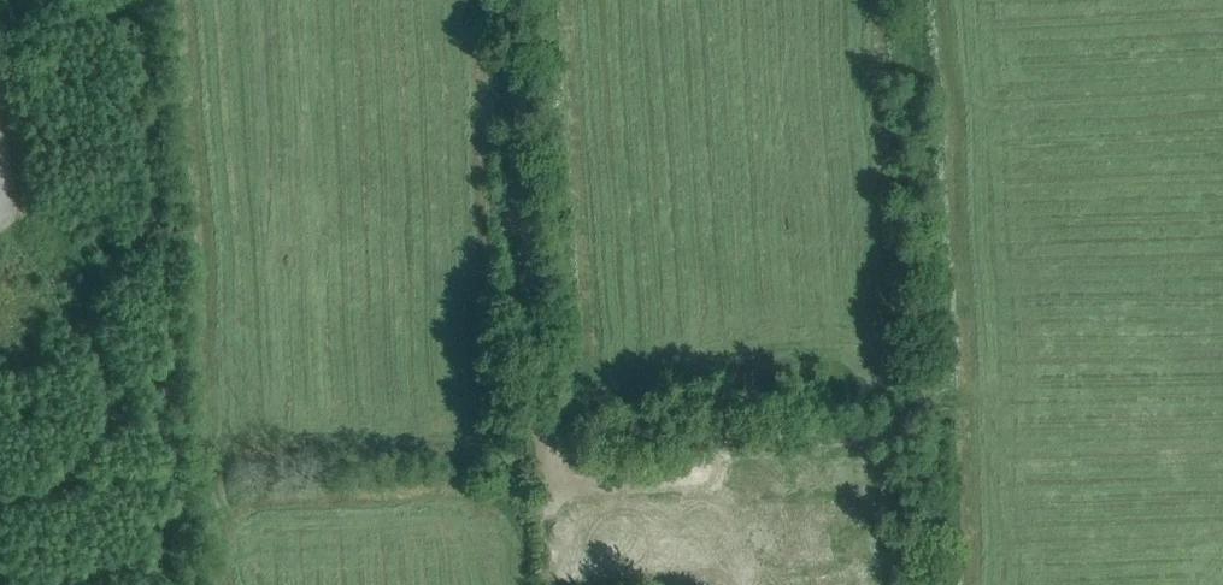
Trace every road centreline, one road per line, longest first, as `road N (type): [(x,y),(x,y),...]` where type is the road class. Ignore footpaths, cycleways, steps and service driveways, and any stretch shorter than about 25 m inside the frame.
road 1 (track): [(513,0),(543,434)]

